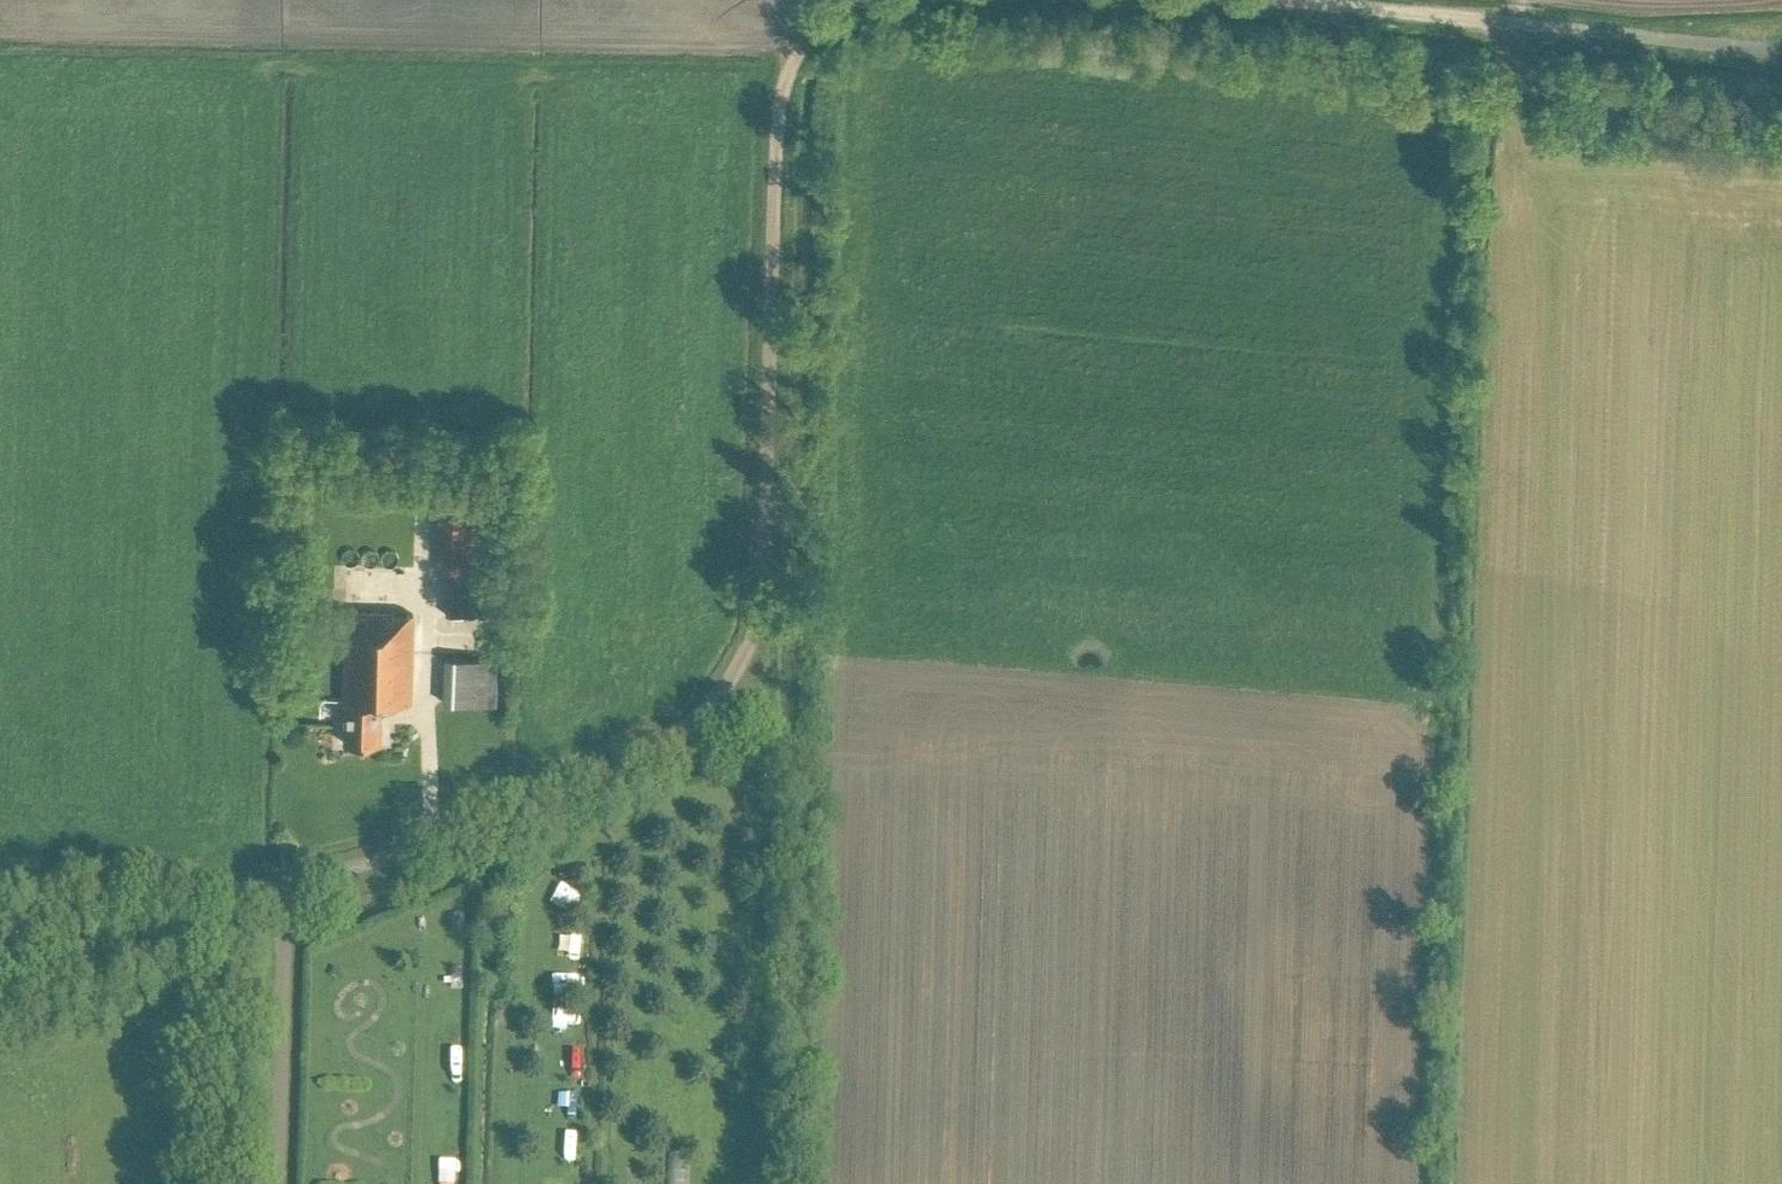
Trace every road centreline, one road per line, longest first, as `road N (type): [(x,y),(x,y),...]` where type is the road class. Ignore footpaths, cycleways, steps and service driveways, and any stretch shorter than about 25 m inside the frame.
road 1 (unclassified): [(286,891),(435,843),(673,739),(715,703),(743,661),(761,603),(780,101),(809,34),(847,0)]
road 2 (unclassified): [(1313,0),(1781,48)]
road 3 (unclassified): [(276,1183),(286,891)]
road 4 (unclassified): [(286,891),(0,894)]

